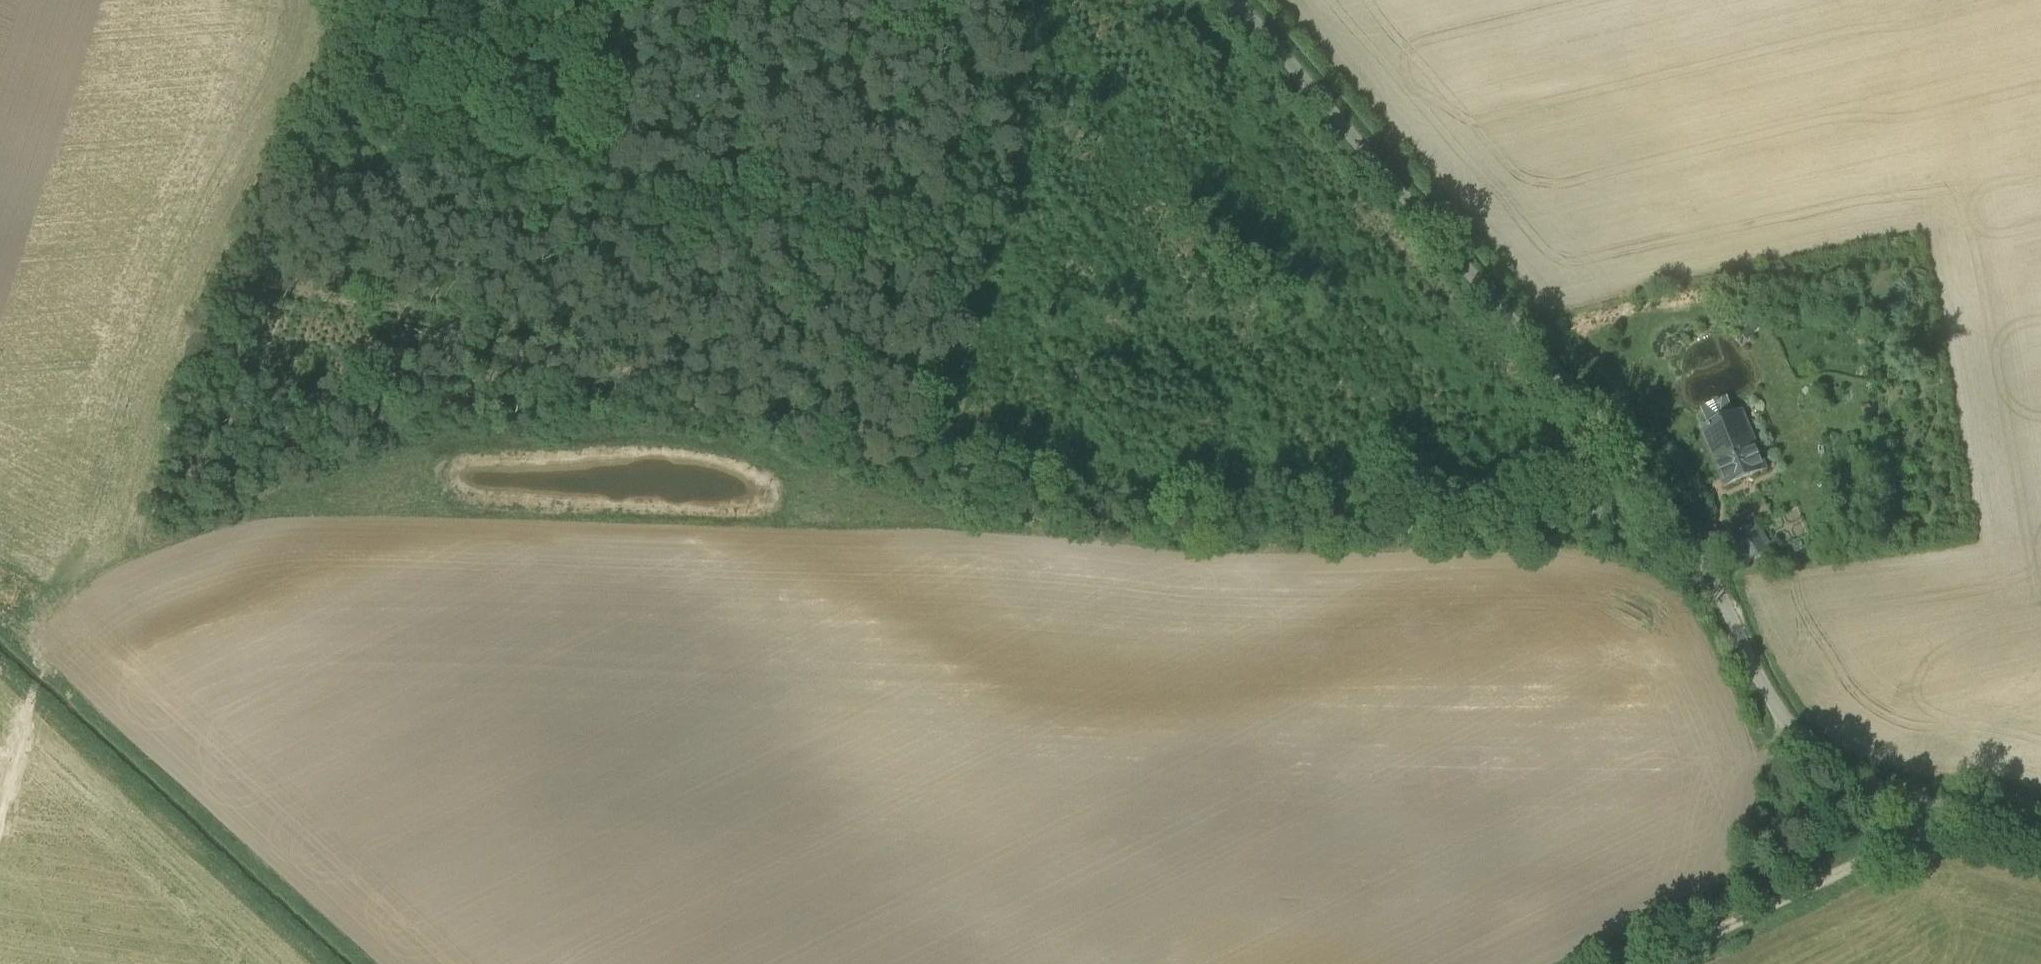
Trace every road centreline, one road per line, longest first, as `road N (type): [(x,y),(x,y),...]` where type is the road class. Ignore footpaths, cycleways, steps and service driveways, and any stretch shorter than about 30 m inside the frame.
road 1 (unclassified): [(2040,830),(1876,778),(1813,743),(1771,687),(1679,524),(1235,0)]
road 2 (track): [(1899,786),(1857,843),(1802,883),(1637,963)]

